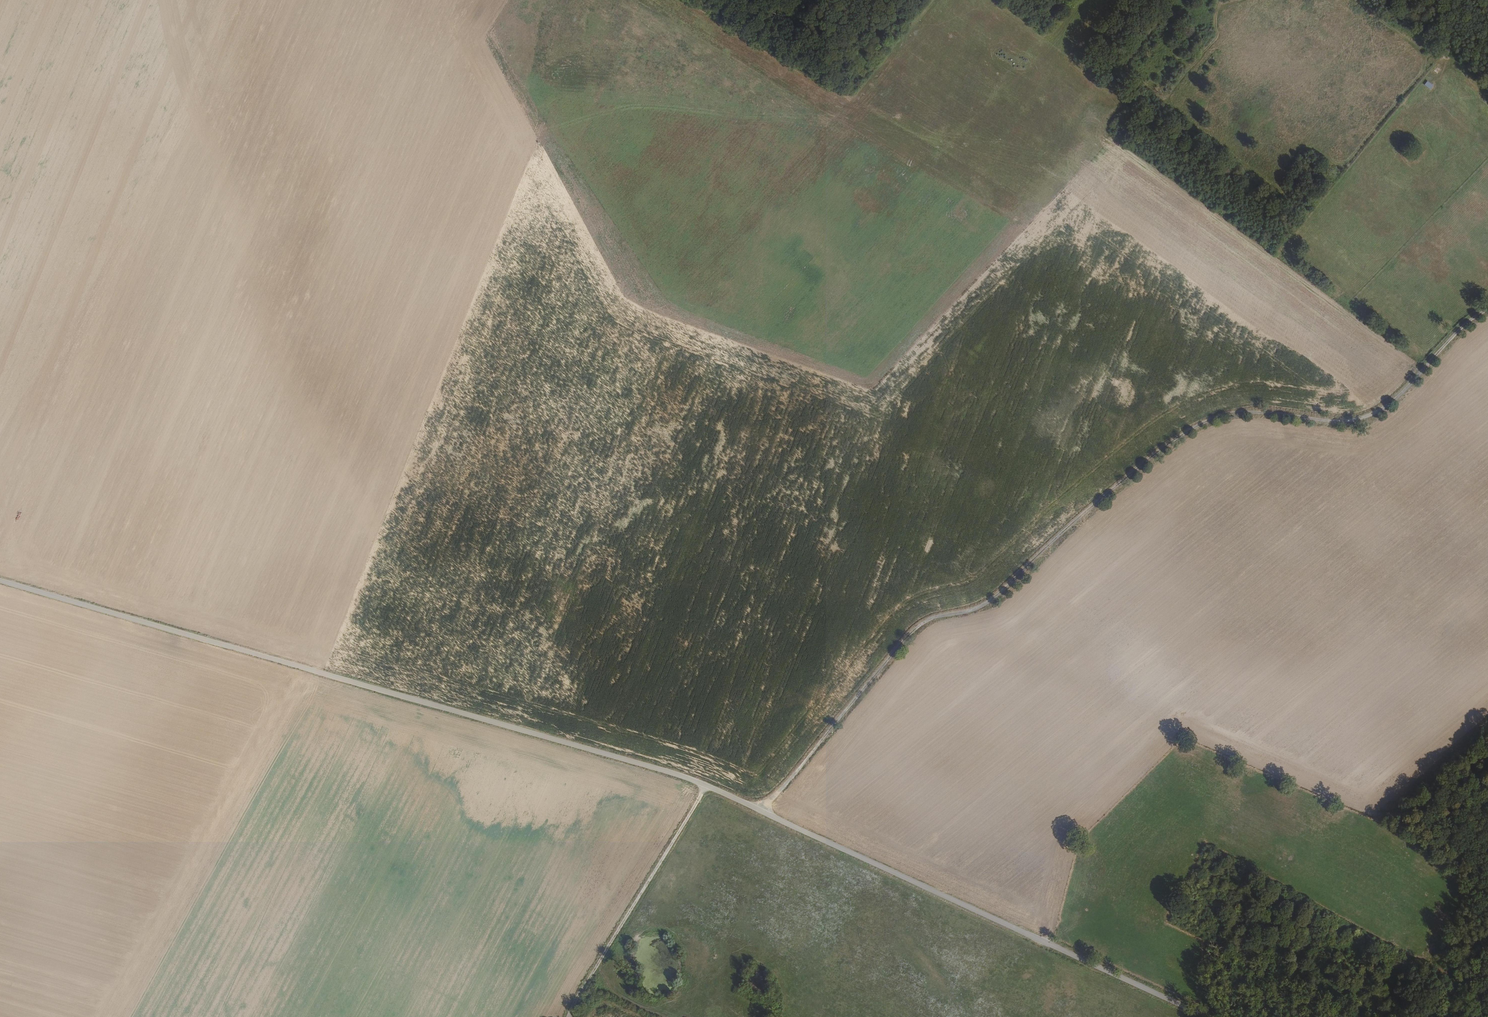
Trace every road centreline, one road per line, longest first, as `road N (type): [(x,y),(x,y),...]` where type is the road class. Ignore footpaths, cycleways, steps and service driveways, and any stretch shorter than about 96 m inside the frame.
road 1 (unclassified): [(1201,1016),(668,772),(0,580)]
road 2 (track): [(1487,314),(1372,419),(1345,424),(1253,412),(1203,424),(1147,459),(995,598),(917,623),(779,793),(752,808)]
road 3 (track): [(570,1016),(701,784)]

